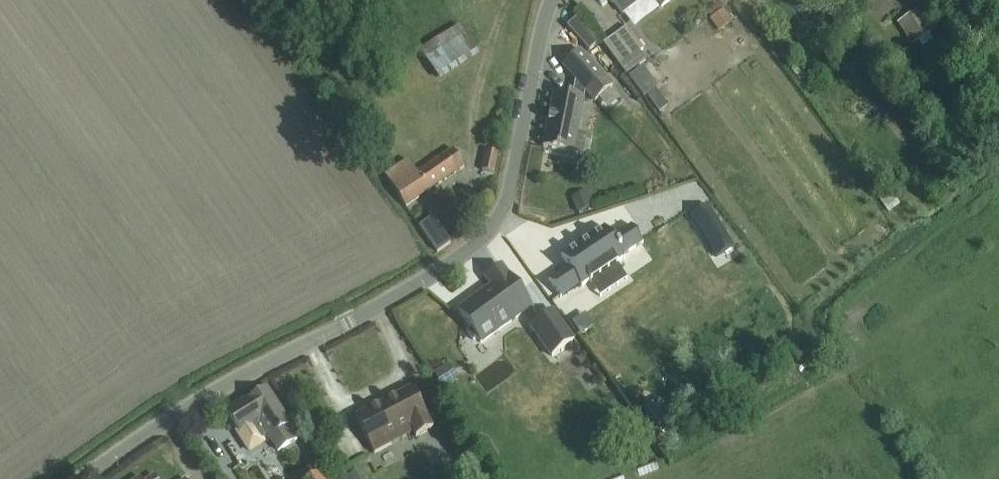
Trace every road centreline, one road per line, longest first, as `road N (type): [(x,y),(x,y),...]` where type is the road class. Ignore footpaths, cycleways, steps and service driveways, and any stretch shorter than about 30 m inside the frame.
road 1 (residential): [(82,478),(235,380),(409,291),(478,240),(504,209),(550,0)]

